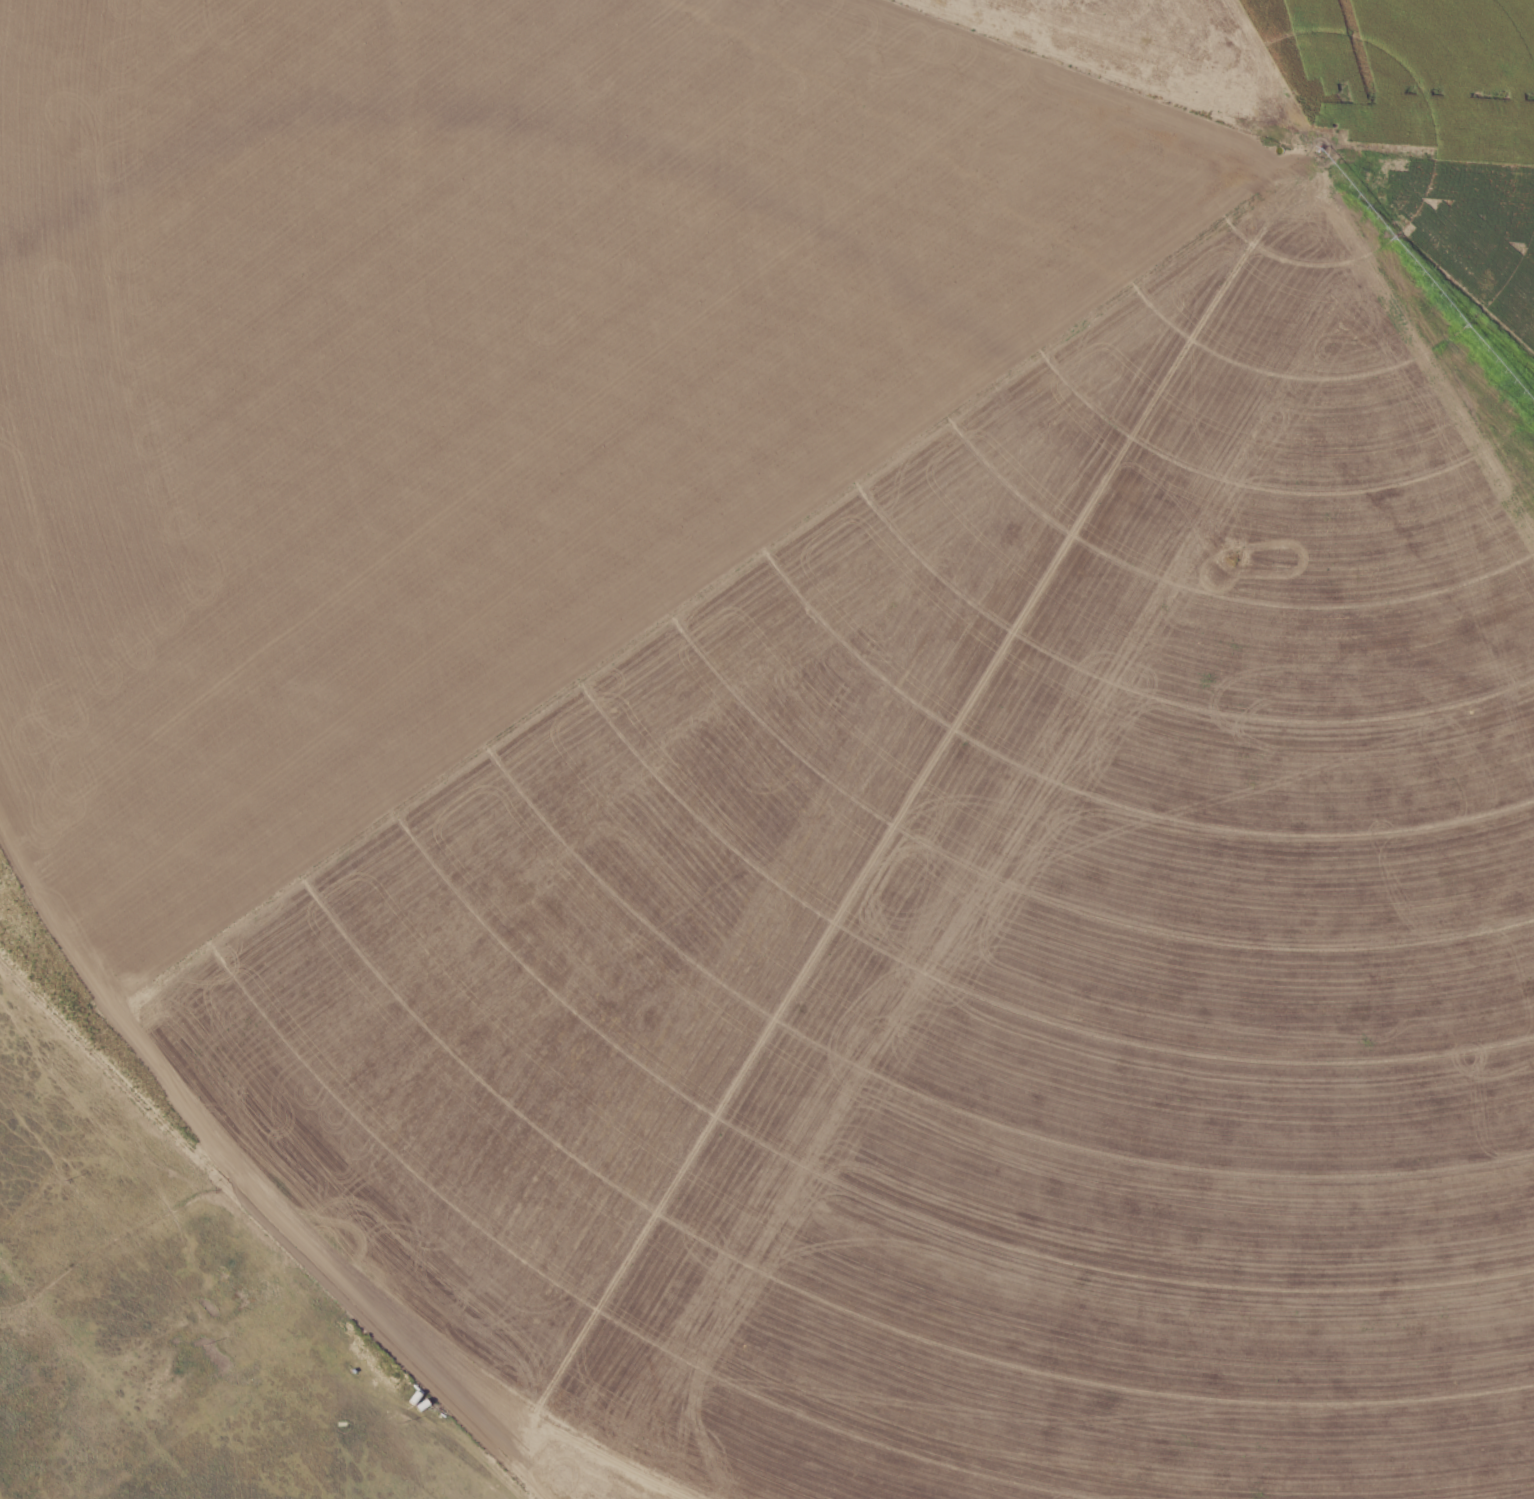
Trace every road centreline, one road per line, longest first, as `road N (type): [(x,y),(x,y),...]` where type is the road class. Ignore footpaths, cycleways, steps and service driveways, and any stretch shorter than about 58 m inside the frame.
road 1 (residential): [(477,1498),(389,1373),(283,1262)]

